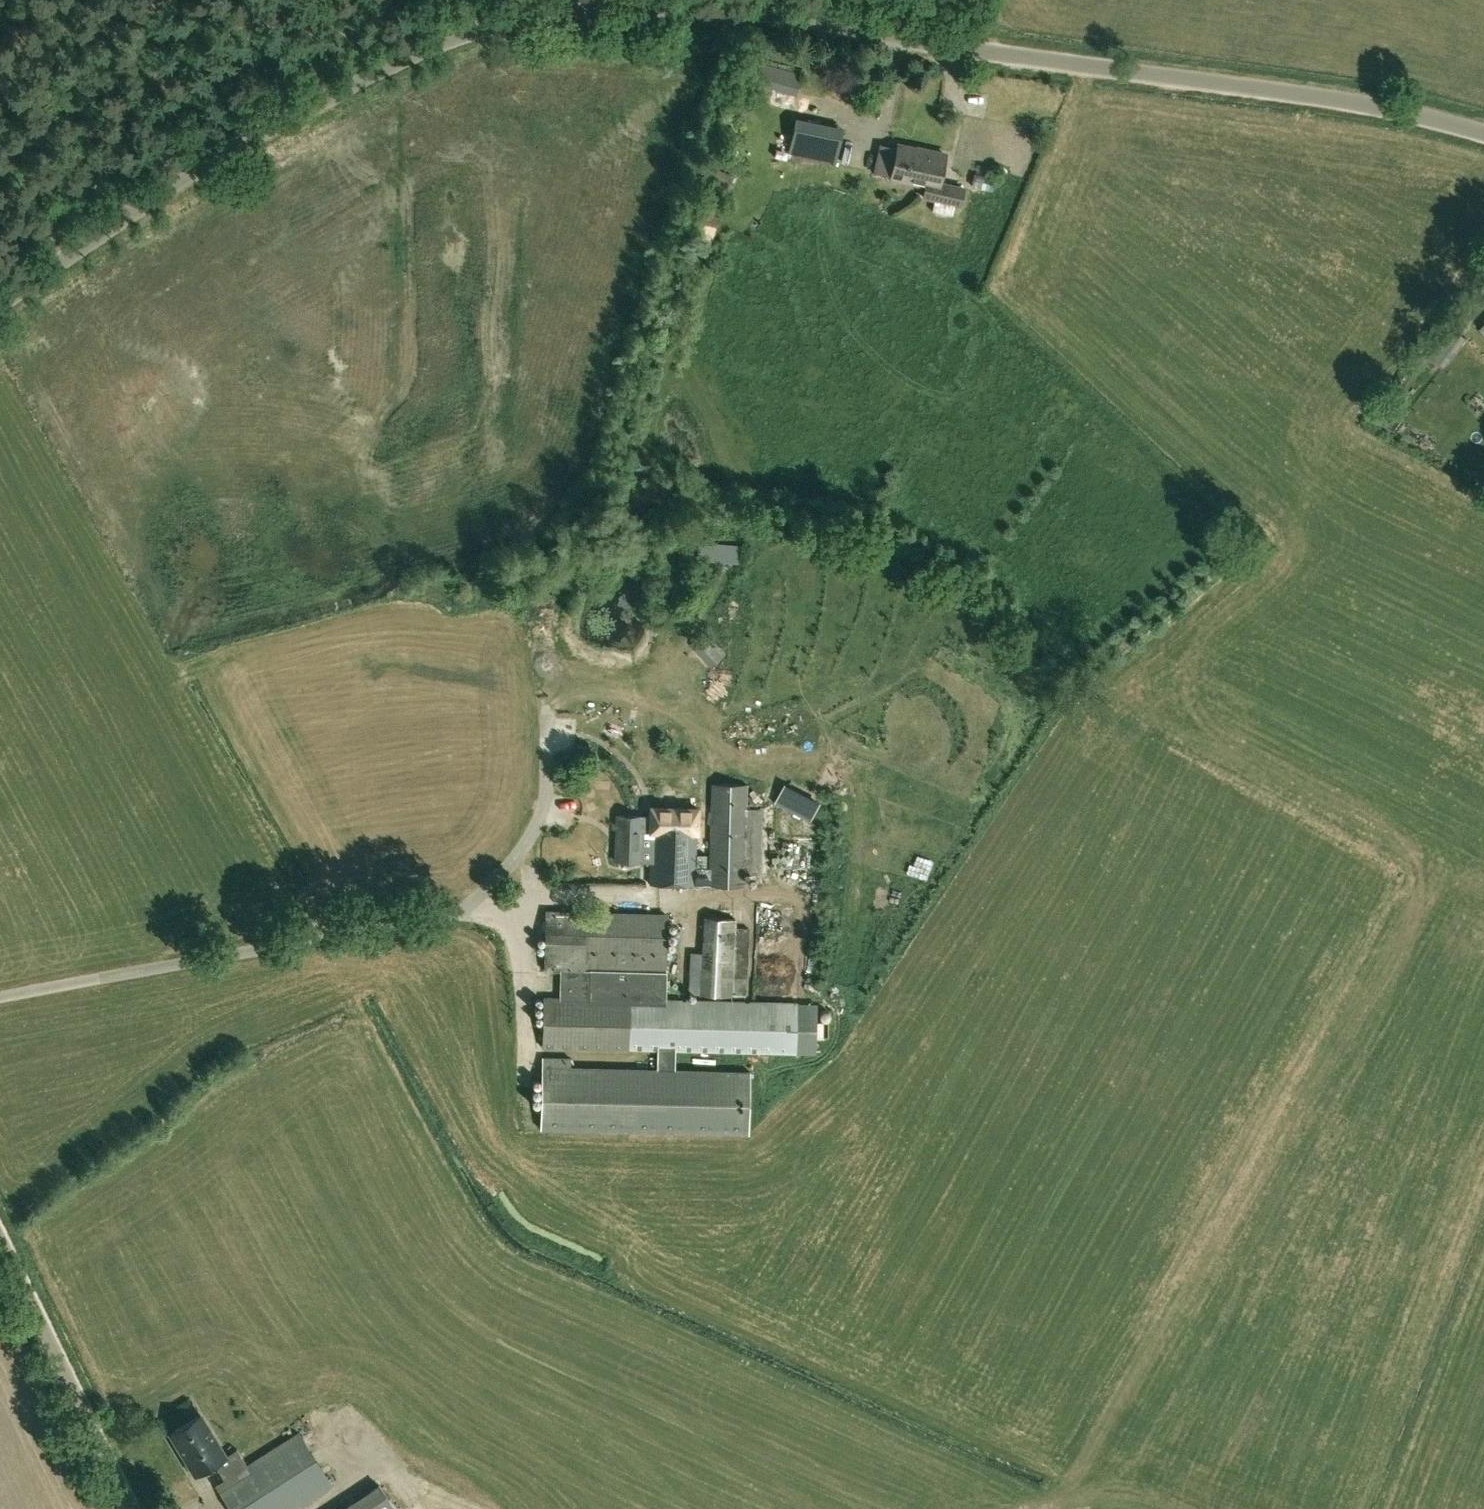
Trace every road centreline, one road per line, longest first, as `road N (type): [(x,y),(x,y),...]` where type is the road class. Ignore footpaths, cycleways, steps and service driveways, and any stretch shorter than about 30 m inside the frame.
road 1 (unclassified): [(1483,136),(1413,116),(807,14),(562,16),(402,60),(255,139),(0,307)]
road 2 (unclassified): [(0,994),(522,887)]
road 3 (unclassified): [(137,1508),(0,1225)]

